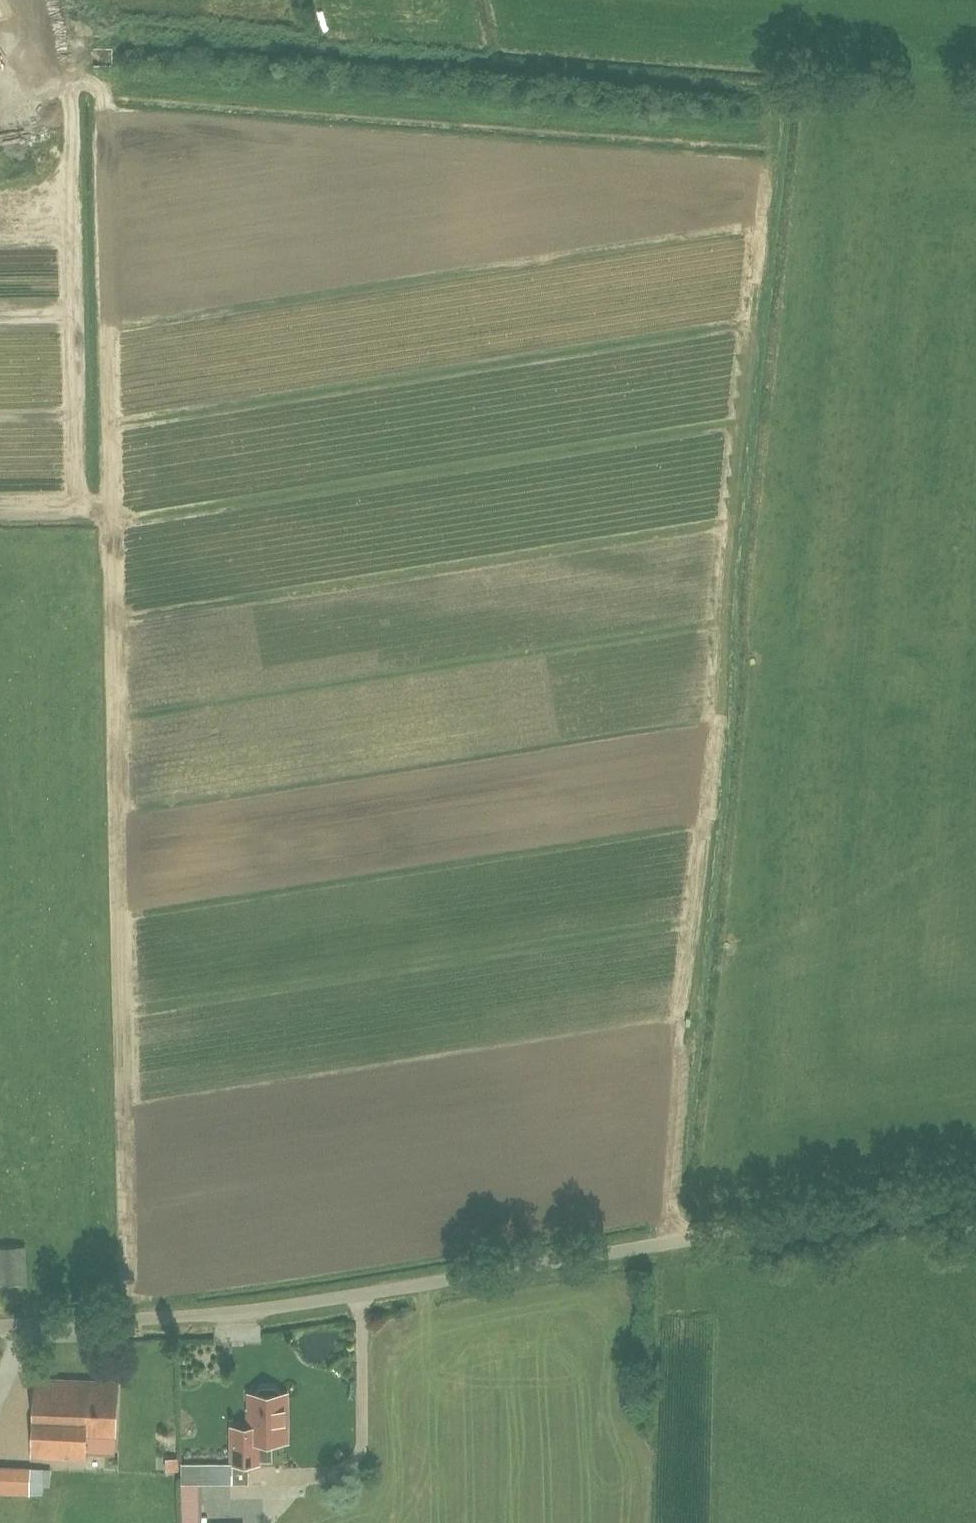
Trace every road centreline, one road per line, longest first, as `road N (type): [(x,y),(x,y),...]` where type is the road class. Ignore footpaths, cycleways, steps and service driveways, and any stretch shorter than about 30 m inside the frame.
road 1 (unclassified): [(0,1328),(257,1316),(975,1193)]

